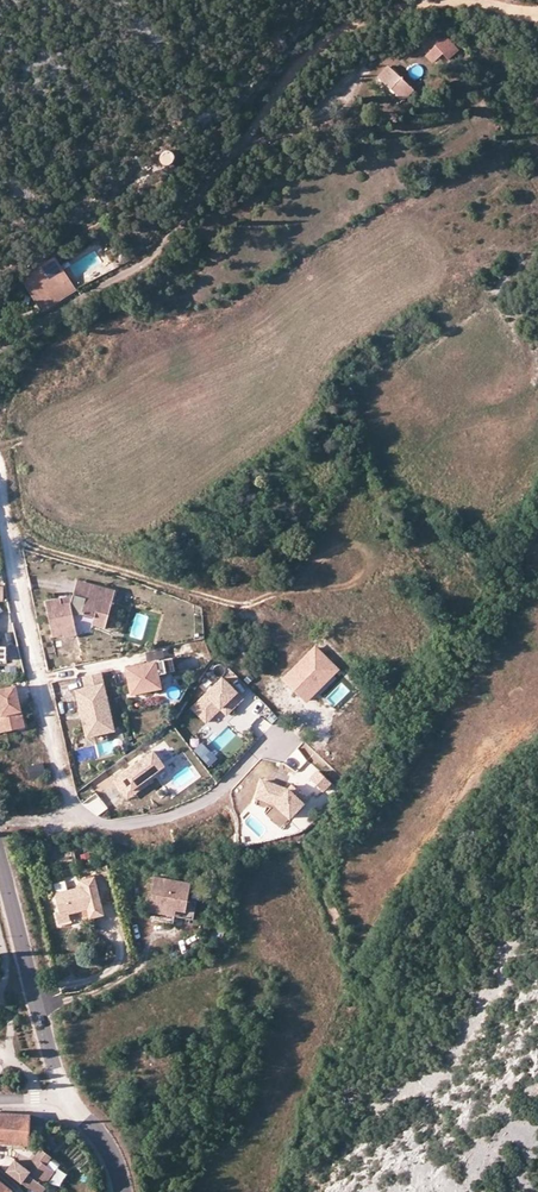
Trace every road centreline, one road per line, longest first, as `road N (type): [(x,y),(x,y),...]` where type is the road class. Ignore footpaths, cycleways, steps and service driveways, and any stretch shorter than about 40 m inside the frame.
road 1 (residential): [(0,476),(11,578),(76,818),(129,826),(169,818),(218,792),(260,749),(279,741)]
road 2 (track): [(537,12),(426,5),(334,36),(298,65),(162,243)]
road 3 (tertiary): [(64,1096),(0,858)]
road 4 (residential): [(0,348),(143,263),(162,243)]

